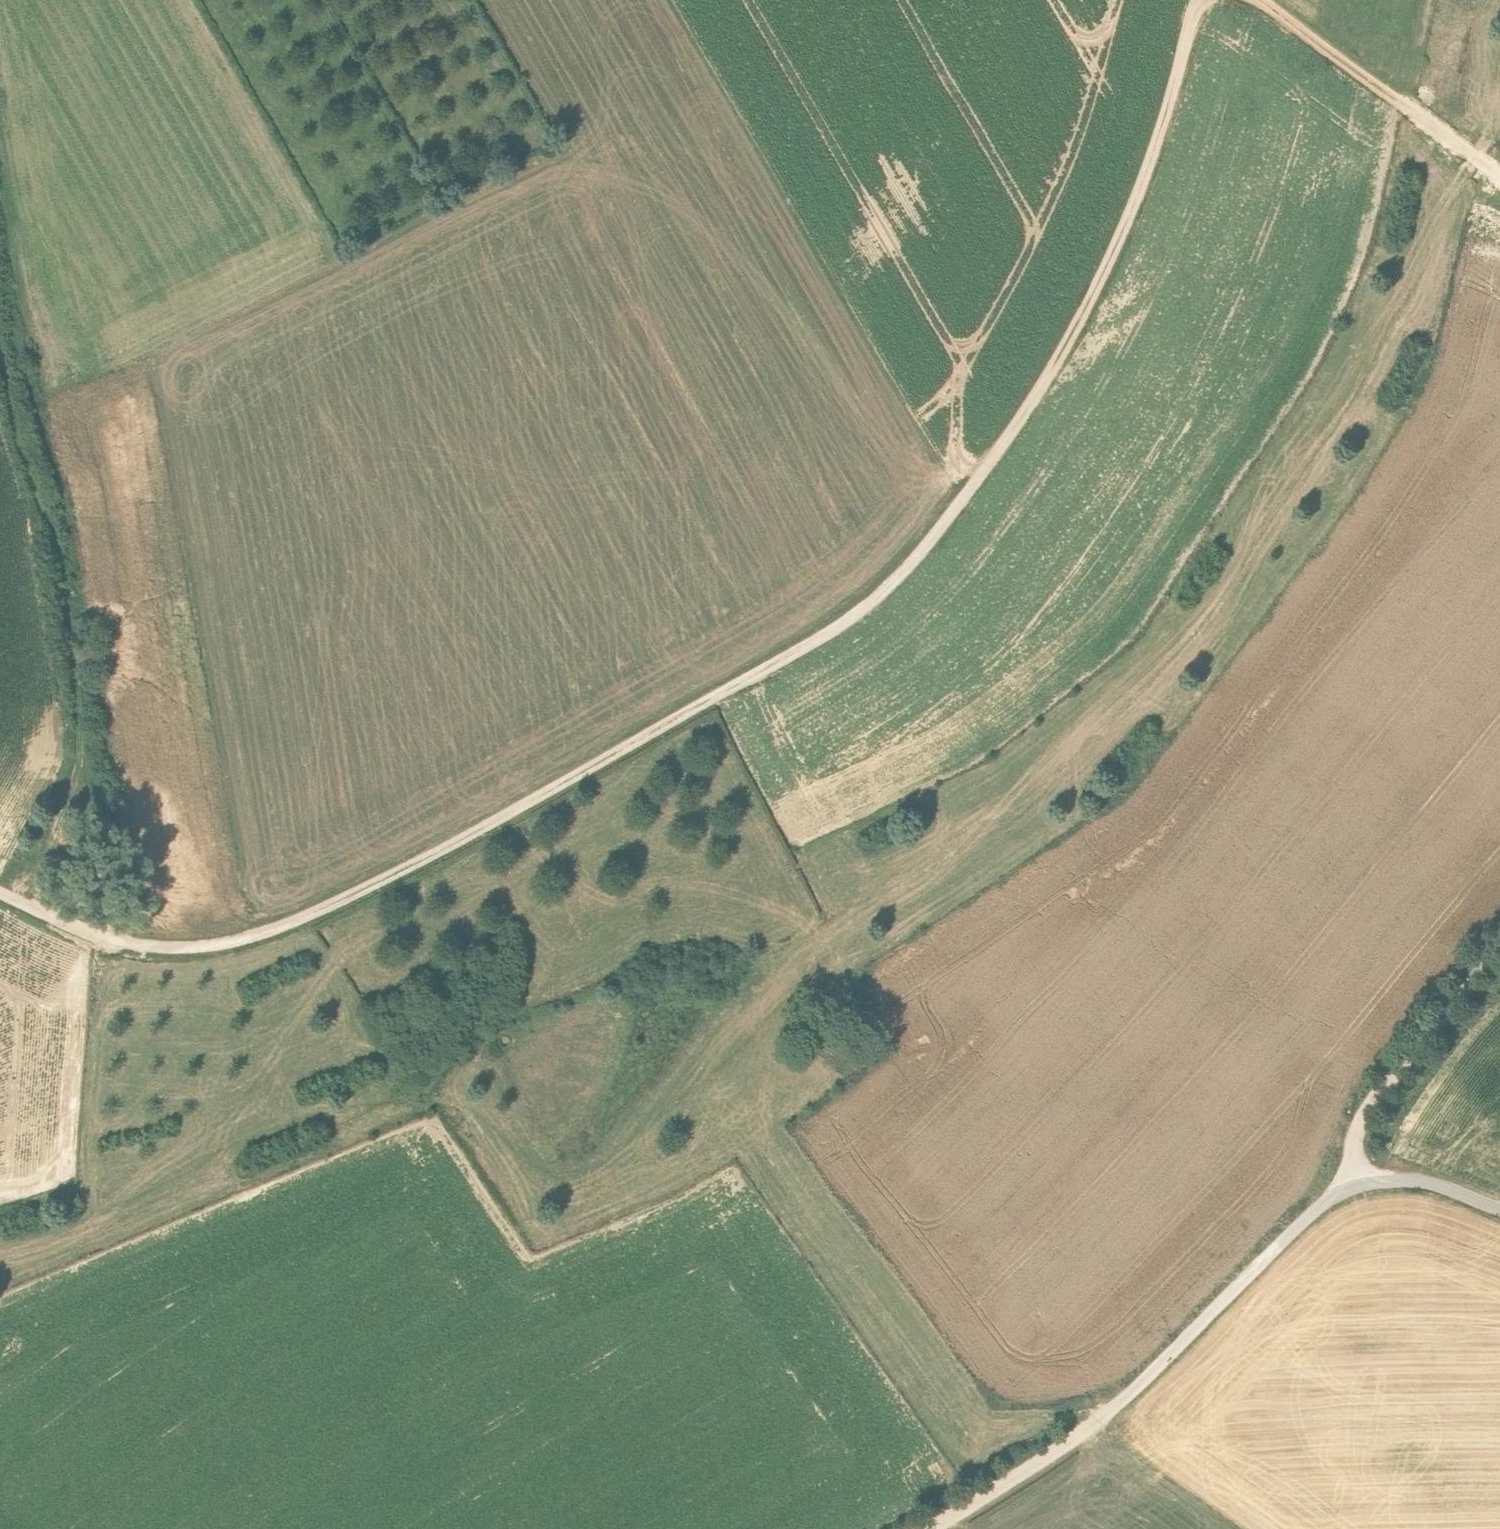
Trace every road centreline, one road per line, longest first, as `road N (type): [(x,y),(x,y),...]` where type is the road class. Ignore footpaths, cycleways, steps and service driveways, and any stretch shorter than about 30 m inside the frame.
road 1 (track): [(1199,0),(1140,188),(1064,347),(911,562),(849,616),(447,845),(249,937),(180,948),(132,943),(0,892)]
road 2 (track): [(926,1528),(1093,1427),(1332,1195),(1355,1185)]
road 3 (track): [(1355,1185),(1352,1152),(1369,1110),(1499,949)]
road 4 (track): [(1475,157),(1256,0)]
road 5 (track): [(1499,1209),(1423,1181),(1355,1185)]

